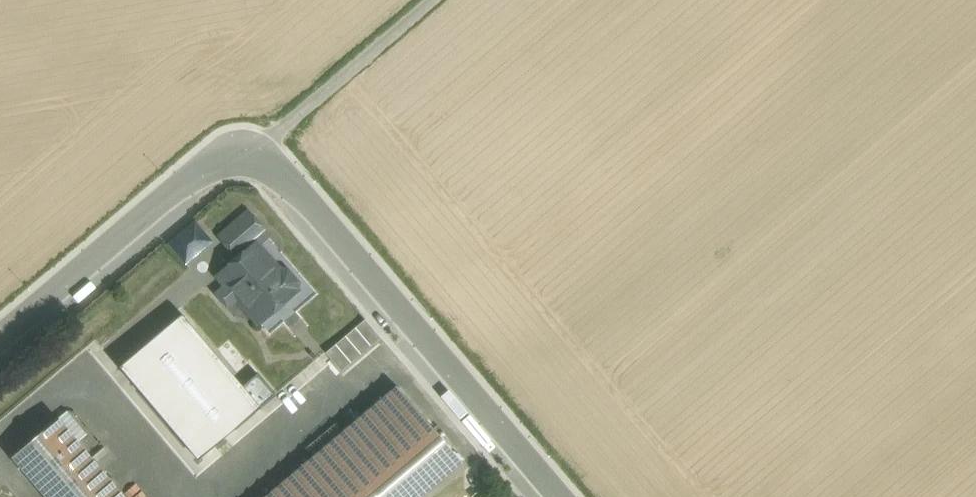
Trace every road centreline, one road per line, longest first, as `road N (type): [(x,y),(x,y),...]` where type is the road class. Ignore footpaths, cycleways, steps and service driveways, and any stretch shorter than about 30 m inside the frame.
road 1 (unclassified): [(0,338),(215,159),(253,149),(557,496)]
road 2 (track): [(253,149),(431,0)]

